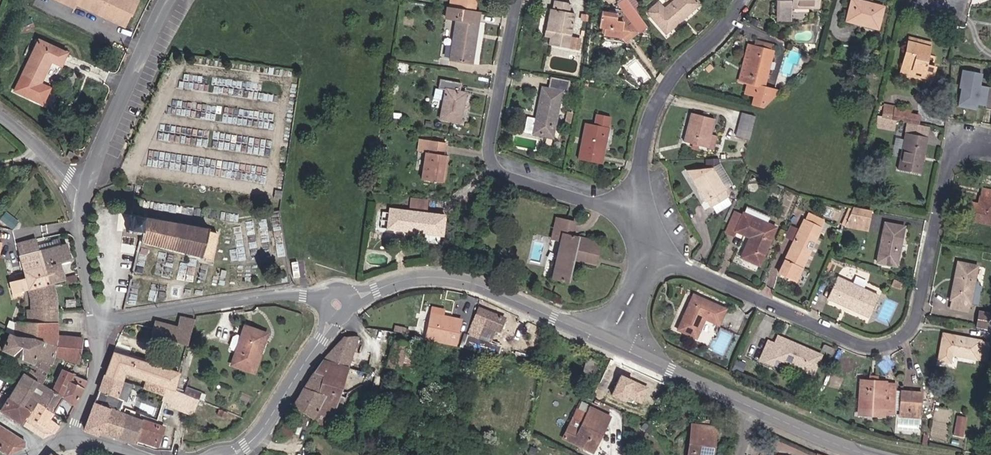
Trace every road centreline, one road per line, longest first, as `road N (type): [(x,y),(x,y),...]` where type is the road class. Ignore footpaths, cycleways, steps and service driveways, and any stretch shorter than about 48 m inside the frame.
road 1 (residential): [(645,254),(860,343),(890,345),(916,320),(958,146),(979,140)]
road 2 (residential): [(516,0),(488,146),(493,164),(503,176),(642,215)]
road 3 (secondary): [(608,340),(448,279),(409,280),(337,305)]
road 4 (residential): [(642,215),(638,175),(649,121),(667,83),(744,0)]
road 5 (residential): [(337,305),(288,295),(98,323)]
road 6 (residential): [(82,193),(167,0)]
road 7 (secondary): [(232,454),(266,424),(337,305)]
road 8 (residential): [(98,323),(97,369),(76,436),(136,454)]
road 9 (secondary): [(754,406),(608,340)]
road 10 (residential): [(98,323),(83,265),(82,193)]
road 11 (secondary): [(875,454),(754,406)]

